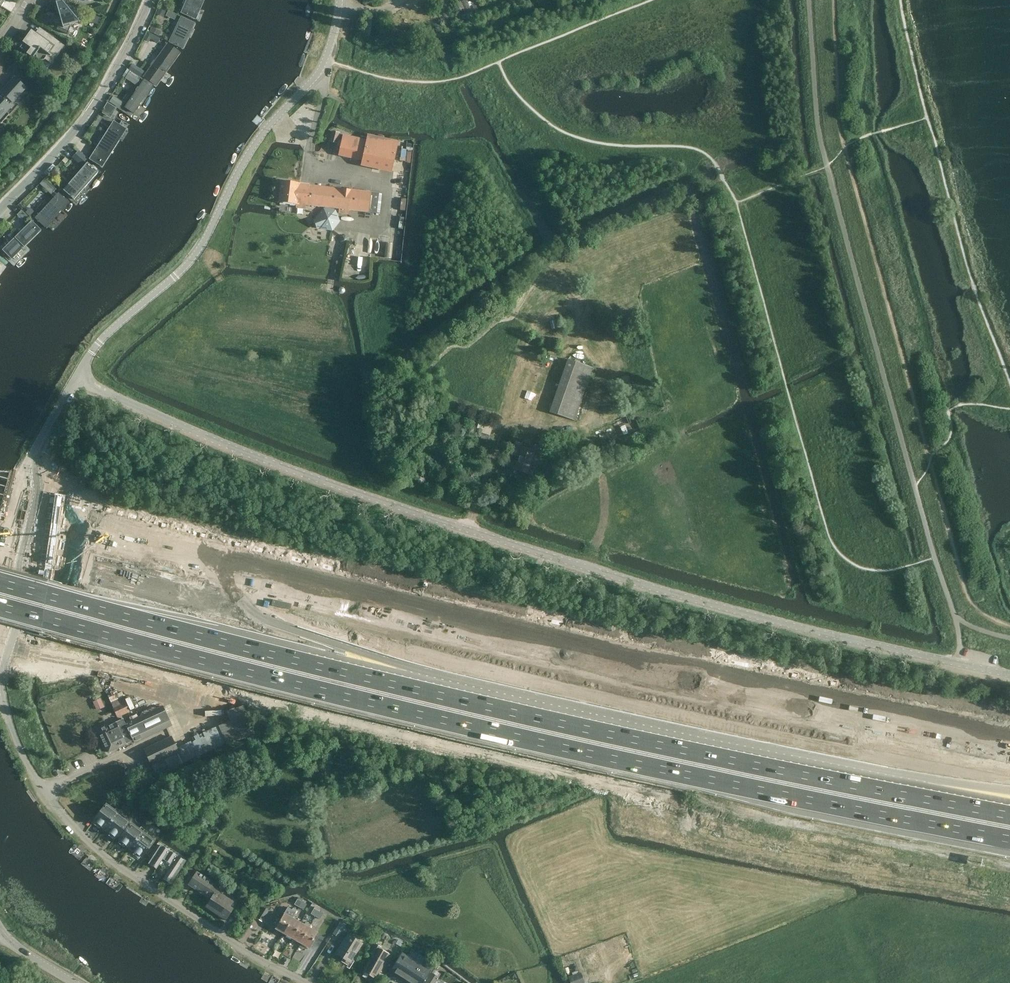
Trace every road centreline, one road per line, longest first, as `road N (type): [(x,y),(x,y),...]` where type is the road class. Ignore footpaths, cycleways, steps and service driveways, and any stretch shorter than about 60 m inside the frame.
road 1 (motorway): [(1009,745),(511,637),(0,501)]
road 2 (motorway): [(0,541),(530,681),(1009,783)]
road 3 (motorway): [(0,584),(470,705),(1009,818)]
road 4 (unclassified): [(78,374),(280,466),(467,530),(811,631),(1009,674)]
road 5 (unclassified): [(78,374),(103,337),(186,266),(255,146),(326,60),(340,0)]
road 6 (unclassified): [(309,982),(154,891),(60,816),(23,759),(0,681)]
road 7 (residential): [(0,210),(79,128),(150,0)]
road 8 (unclassified): [(0,599),(31,458),(78,374)]

